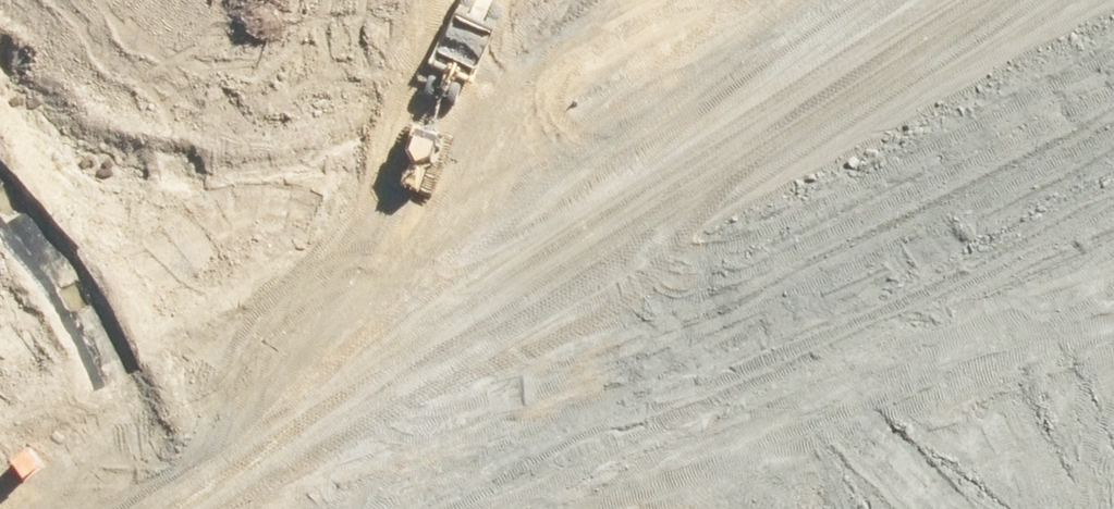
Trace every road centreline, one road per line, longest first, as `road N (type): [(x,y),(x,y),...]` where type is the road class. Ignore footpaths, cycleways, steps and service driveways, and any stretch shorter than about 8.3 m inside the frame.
road 1 (trunk): [(1055,0),(812,118),(100,508)]
road 2 (trunk): [(0,462),(379,239),(845,0)]

